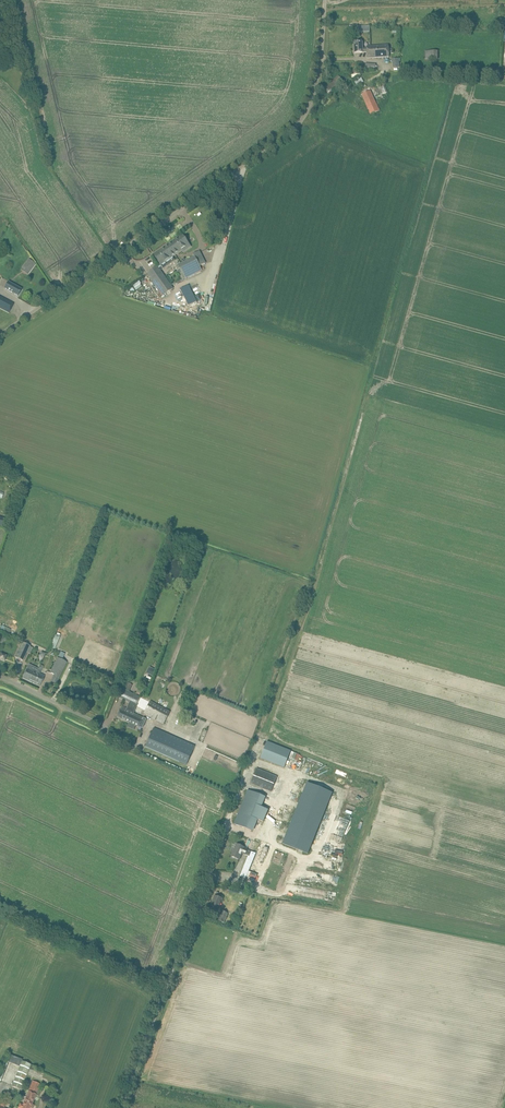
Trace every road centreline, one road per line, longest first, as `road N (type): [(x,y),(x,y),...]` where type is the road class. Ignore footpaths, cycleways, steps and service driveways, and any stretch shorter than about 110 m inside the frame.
road 1 (unclassified): [(0,334),(299,123),(317,82),(325,0)]
road 2 (track): [(260,738),(316,586),(361,427)]
road 3 (unclassified): [(119,1107),(225,828)]
road 4 (unclassified): [(149,723),(138,750),(0,678)]

